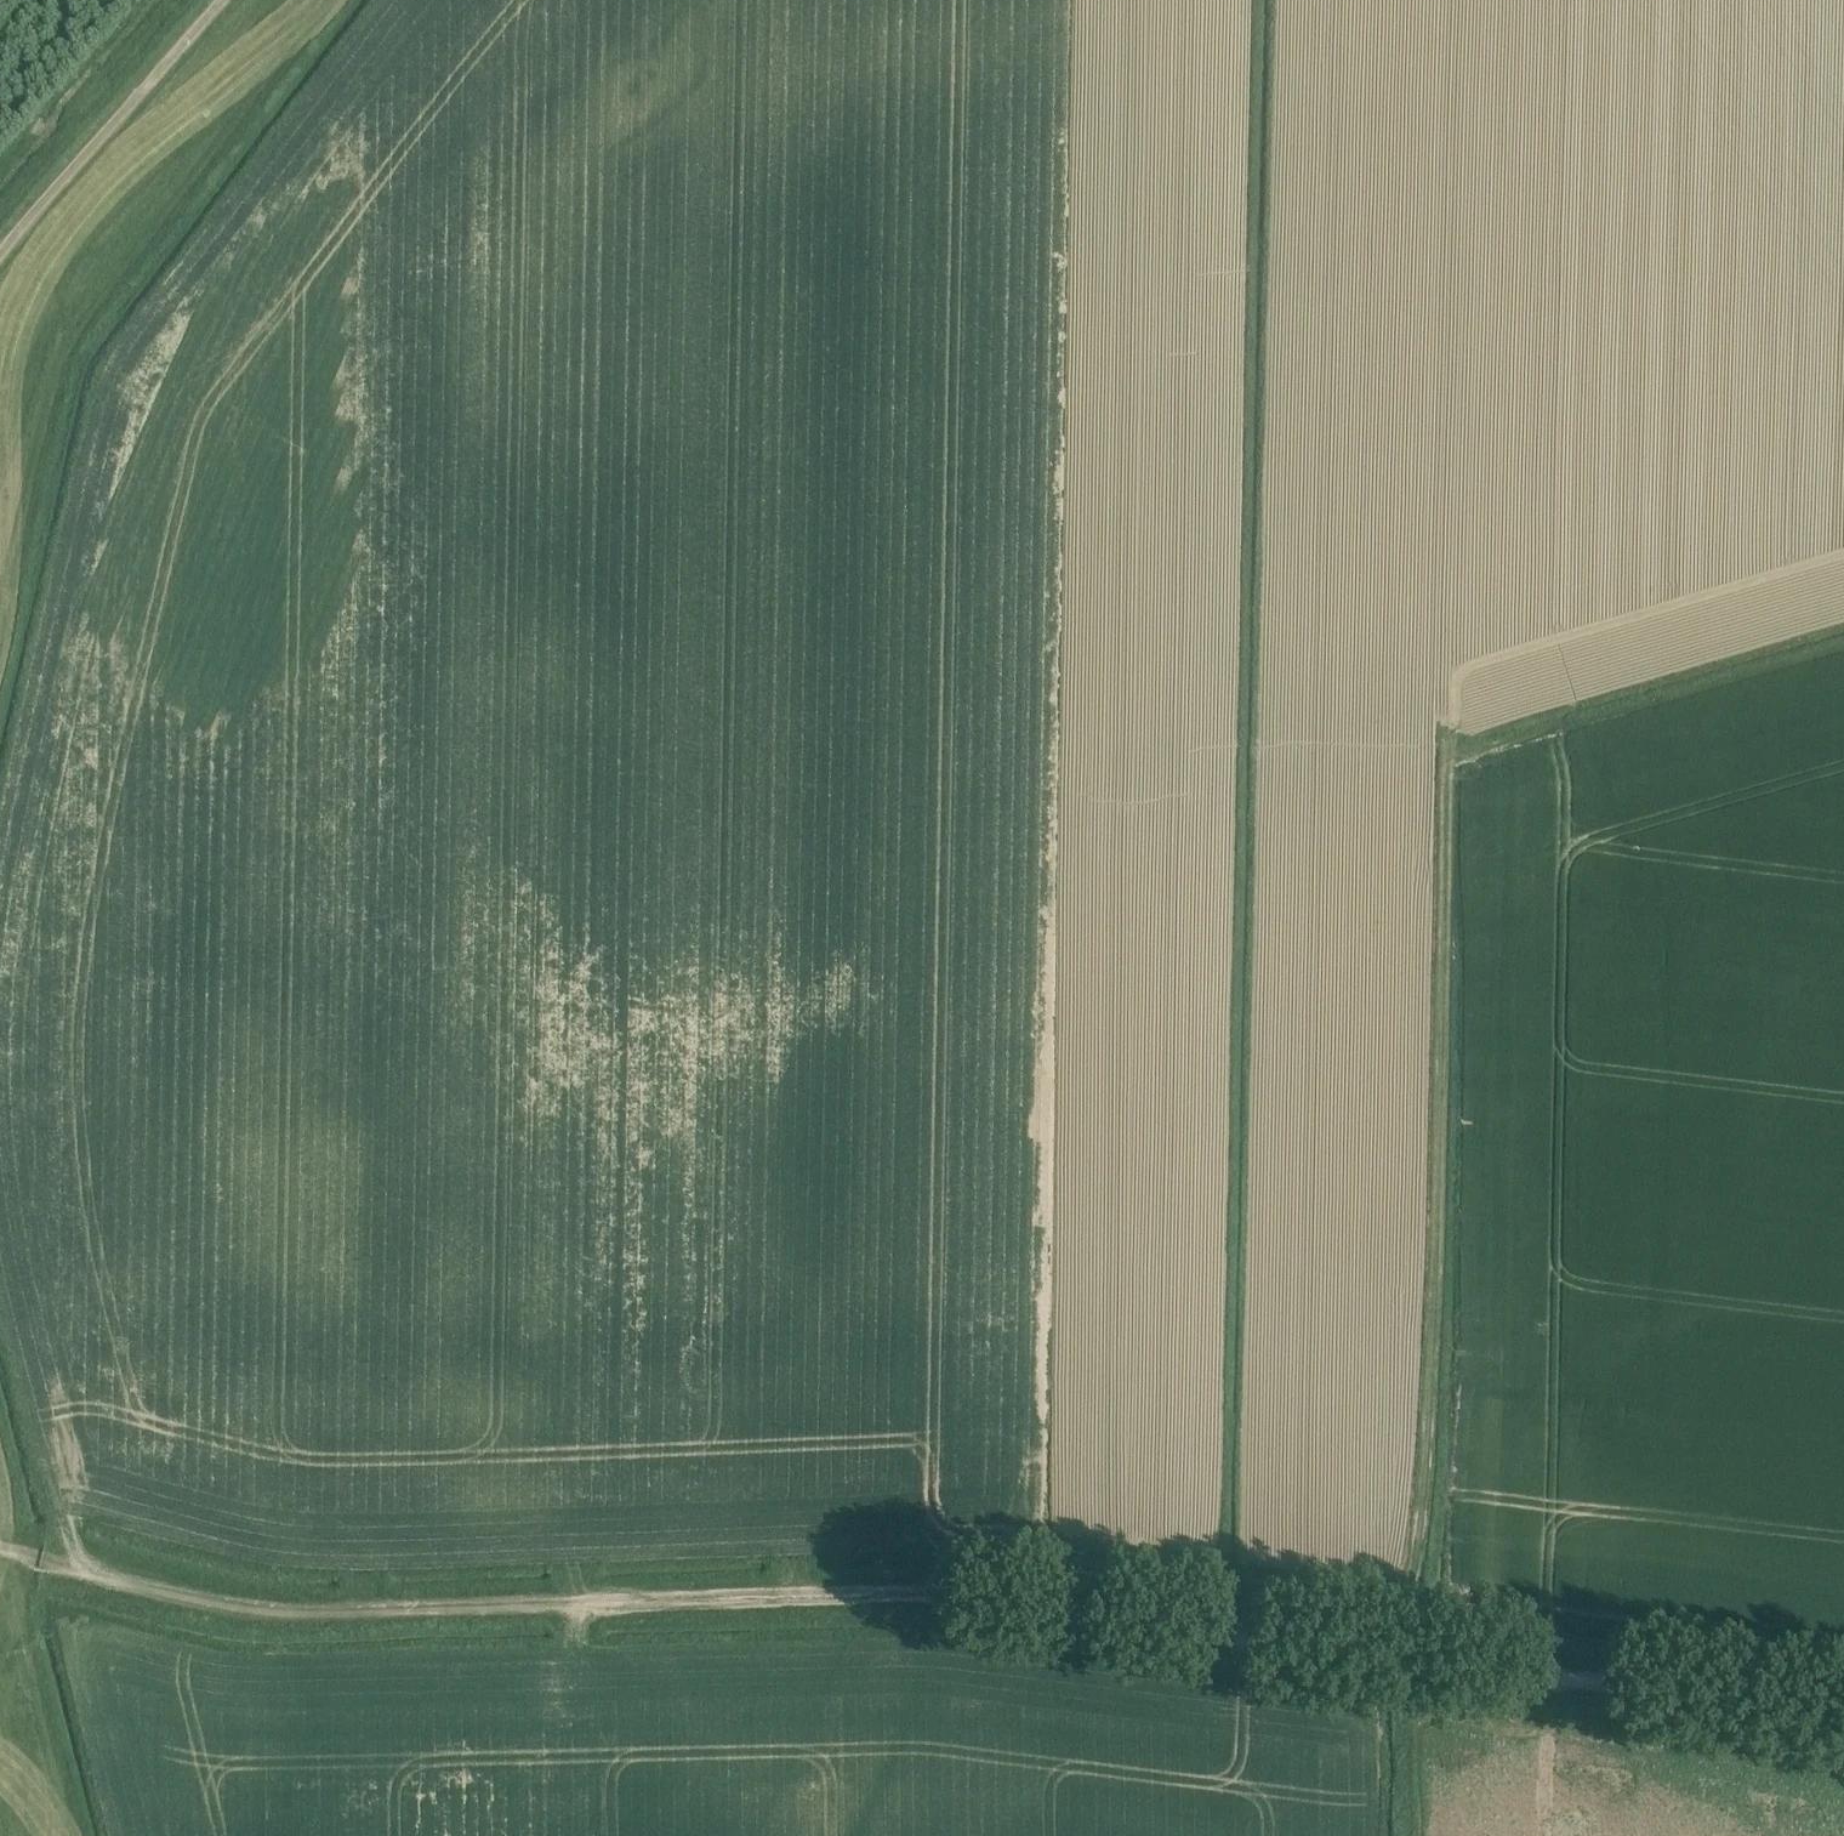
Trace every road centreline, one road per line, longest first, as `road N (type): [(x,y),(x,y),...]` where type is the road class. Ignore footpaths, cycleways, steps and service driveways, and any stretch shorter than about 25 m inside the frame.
road 1 (unclassified): [(1843,1712),(968,1598)]
road 2 (track): [(0,254),(221,0)]

